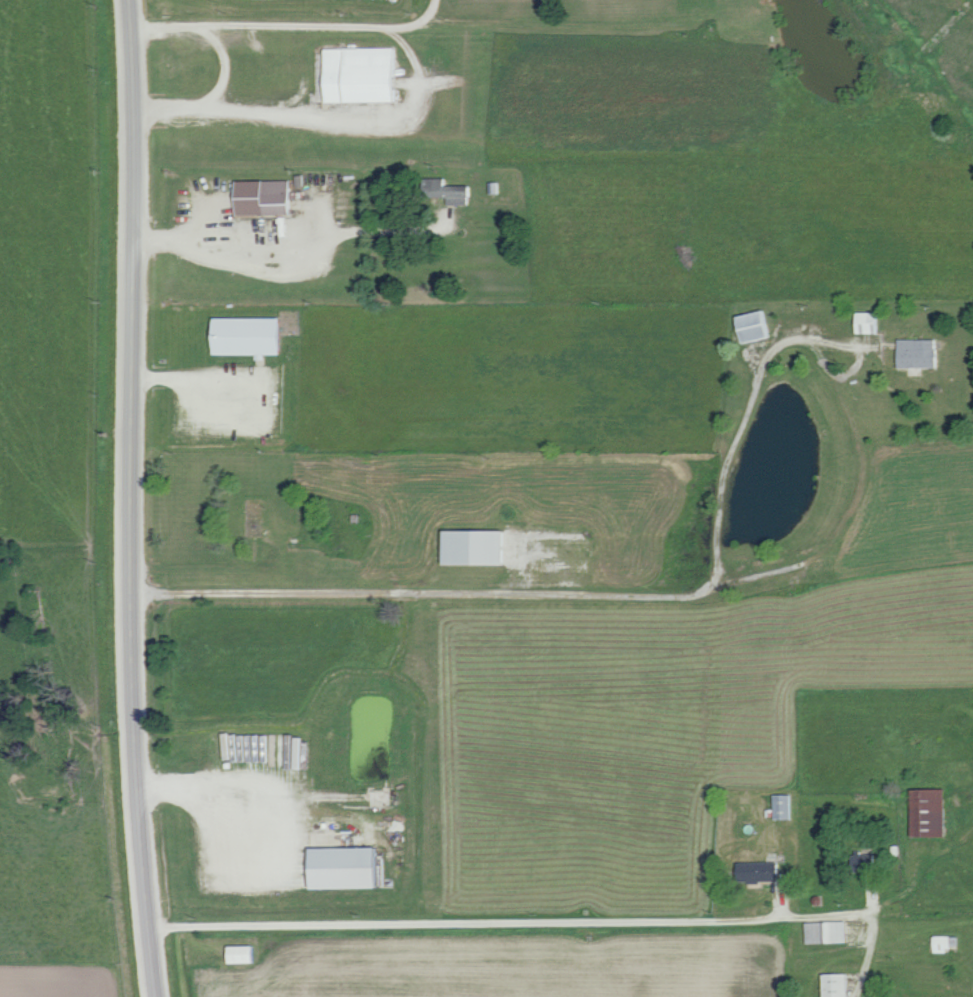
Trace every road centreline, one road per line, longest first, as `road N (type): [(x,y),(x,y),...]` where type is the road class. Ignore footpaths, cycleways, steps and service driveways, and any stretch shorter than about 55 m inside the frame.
road 1 (secondary): [(126,0),(128,594),(154,996)]

